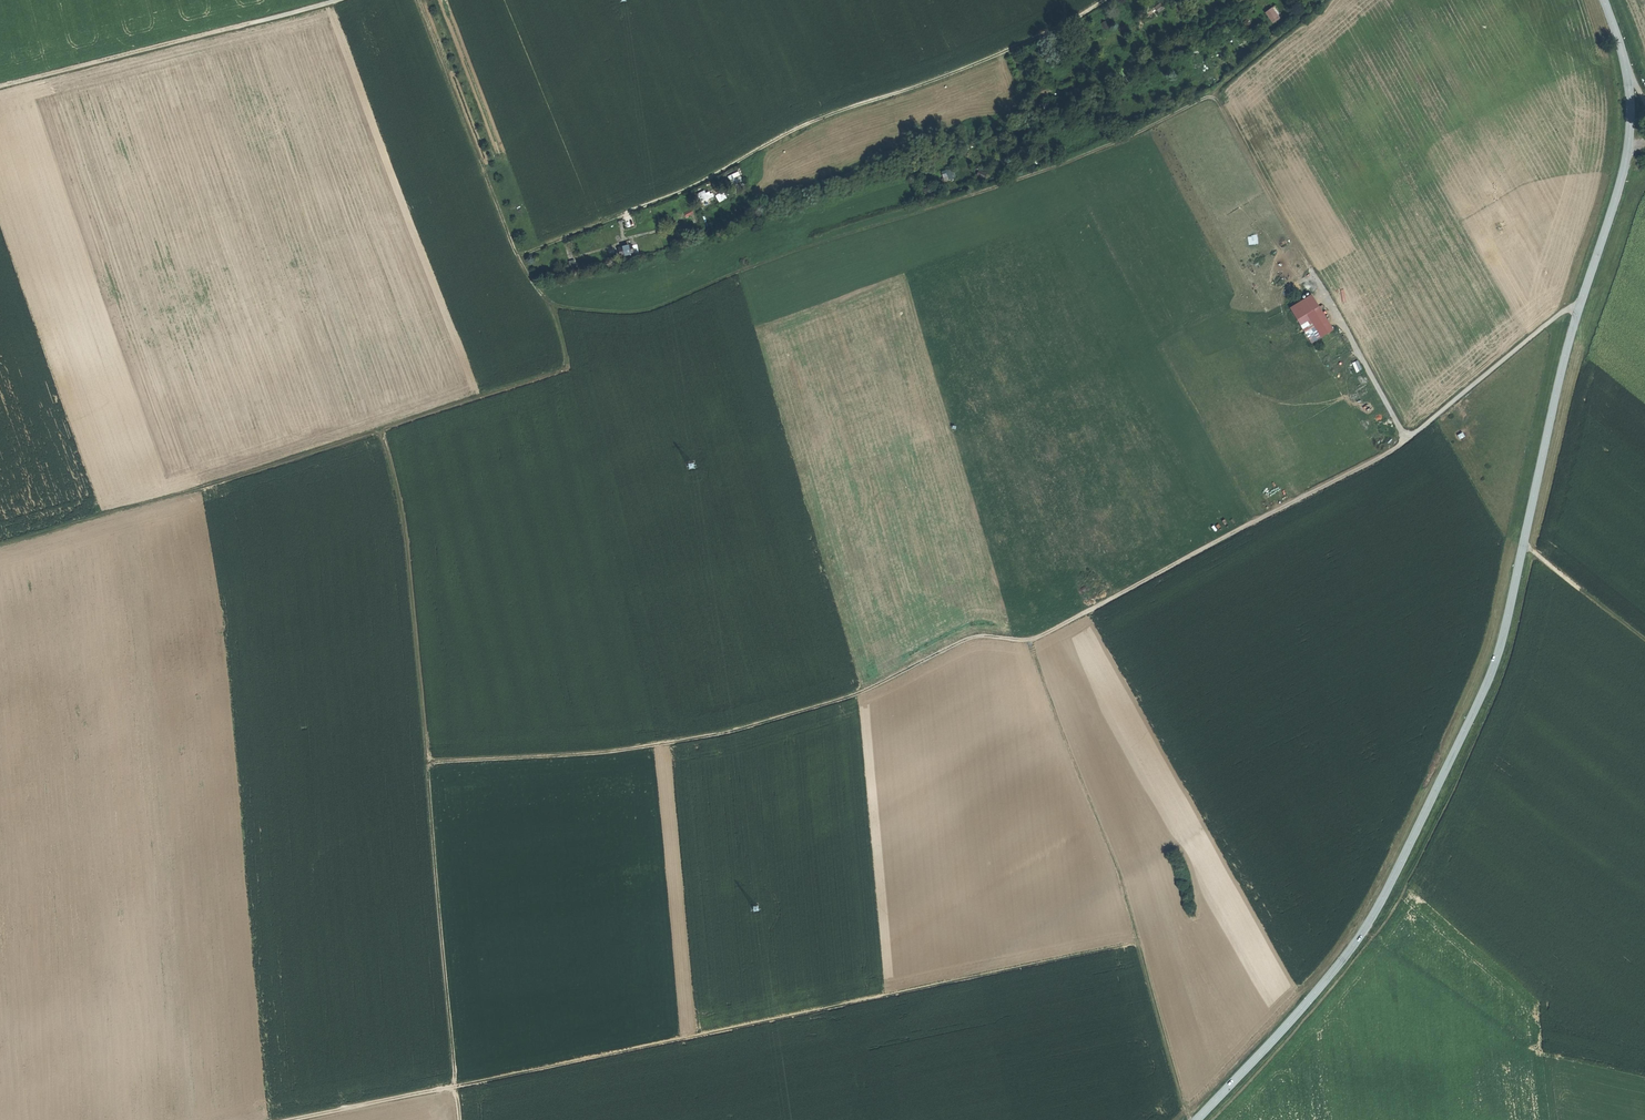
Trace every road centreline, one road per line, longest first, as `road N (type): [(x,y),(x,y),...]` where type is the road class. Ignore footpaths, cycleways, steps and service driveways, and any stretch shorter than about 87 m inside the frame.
road 1 (track): [(460,1119),(403,515),(378,431),(561,369),(553,307),(518,256),(690,188),(823,116),(1052,32),(1105,0)]
road 2 (tertiary): [(1604,0),(1628,73),(1625,170),(1565,358),(1504,639),(1420,827),(1362,934),(1196,1119)]
road 3 (track): [(1140,942),(1028,642),(977,635),(857,694),(723,733),(608,751),(429,759)]
road 4 (track): [(1140,942),(284,1119)]
road 5 (track): [(1322,0),(1212,97),(1087,155),(797,250),(645,311),(553,307)]
road 6 (track): [(1581,304),(1392,452),(1028,642)]
road 7 (track): [(1408,440),(1212,97)]
road 8 (track): [(0,544),(378,431)]
road 9 (track): [(337,0),(0,86)]
road 10 (track): [(1644,1073),(1523,1044),(1362,934)]
road 11 (track): [(518,256),(418,0)]
road 12 (track): [(1191,1119),(1140,942)]
road 13 (track): [(1644,642),(1524,544)]

